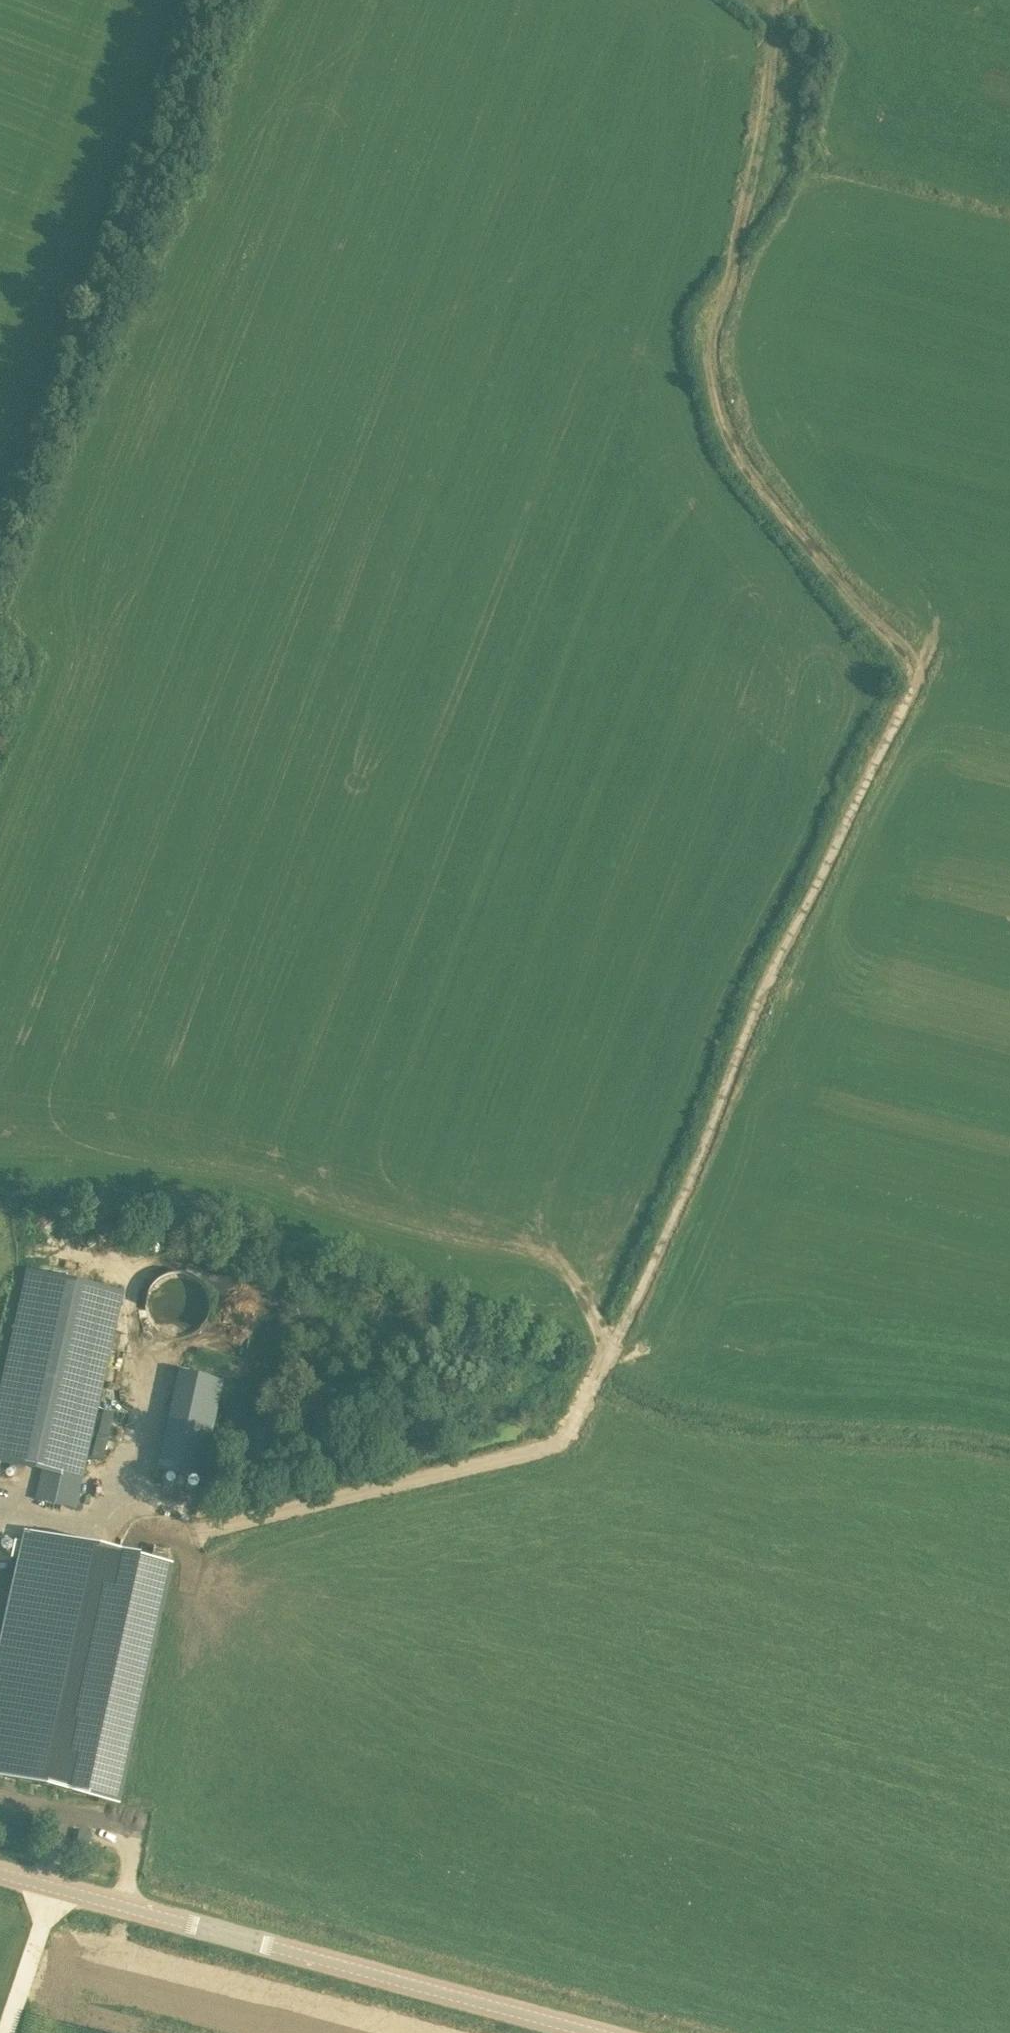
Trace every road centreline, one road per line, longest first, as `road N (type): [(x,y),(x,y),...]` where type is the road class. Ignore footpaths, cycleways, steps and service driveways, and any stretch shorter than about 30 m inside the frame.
road 1 (tertiary): [(602,2032),(0,1873)]

